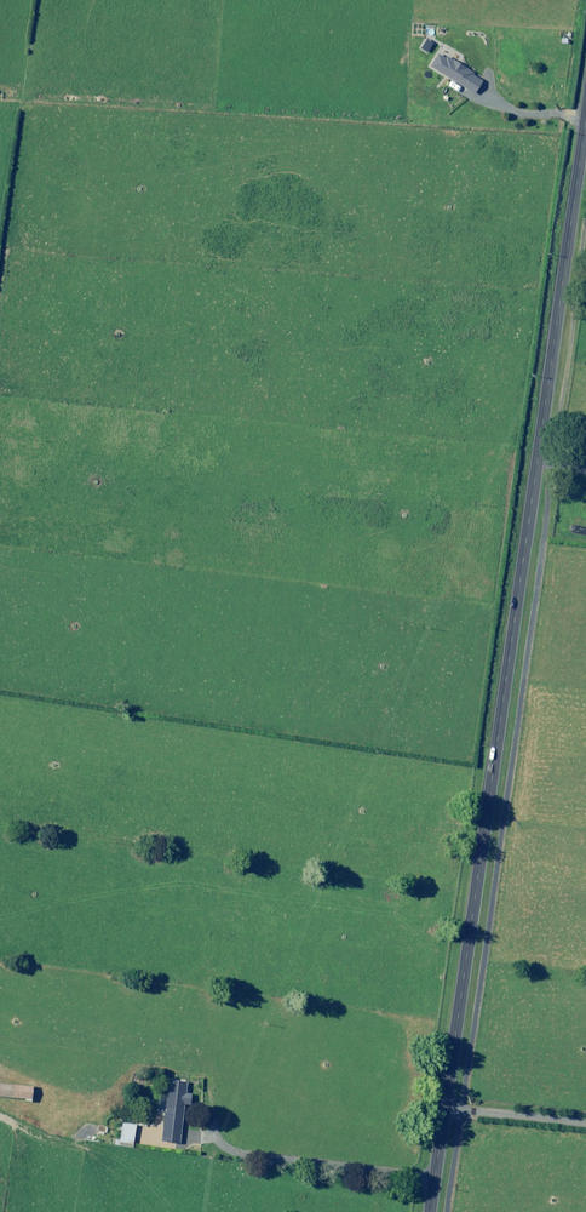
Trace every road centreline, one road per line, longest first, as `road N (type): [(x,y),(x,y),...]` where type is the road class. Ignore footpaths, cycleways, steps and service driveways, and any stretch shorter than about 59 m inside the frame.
road 1 (tertiary): [(431,1211),(585,120)]
road 2 (track): [(435,1181),(35,1140),(0,1119)]
road 3 (track): [(445,1108),(585,1124)]

